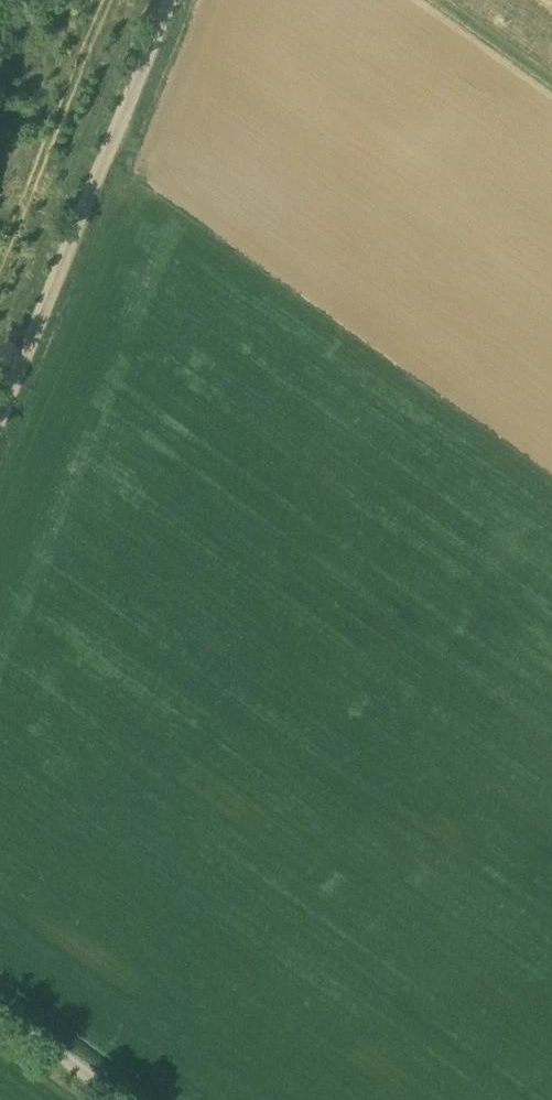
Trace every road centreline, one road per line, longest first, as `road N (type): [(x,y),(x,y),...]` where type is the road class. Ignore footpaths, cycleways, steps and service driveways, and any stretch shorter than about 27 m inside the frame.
road 1 (unclassified): [(0,419),(172,0)]
road 2 (unclassified): [(128,1099),(0,1007)]

